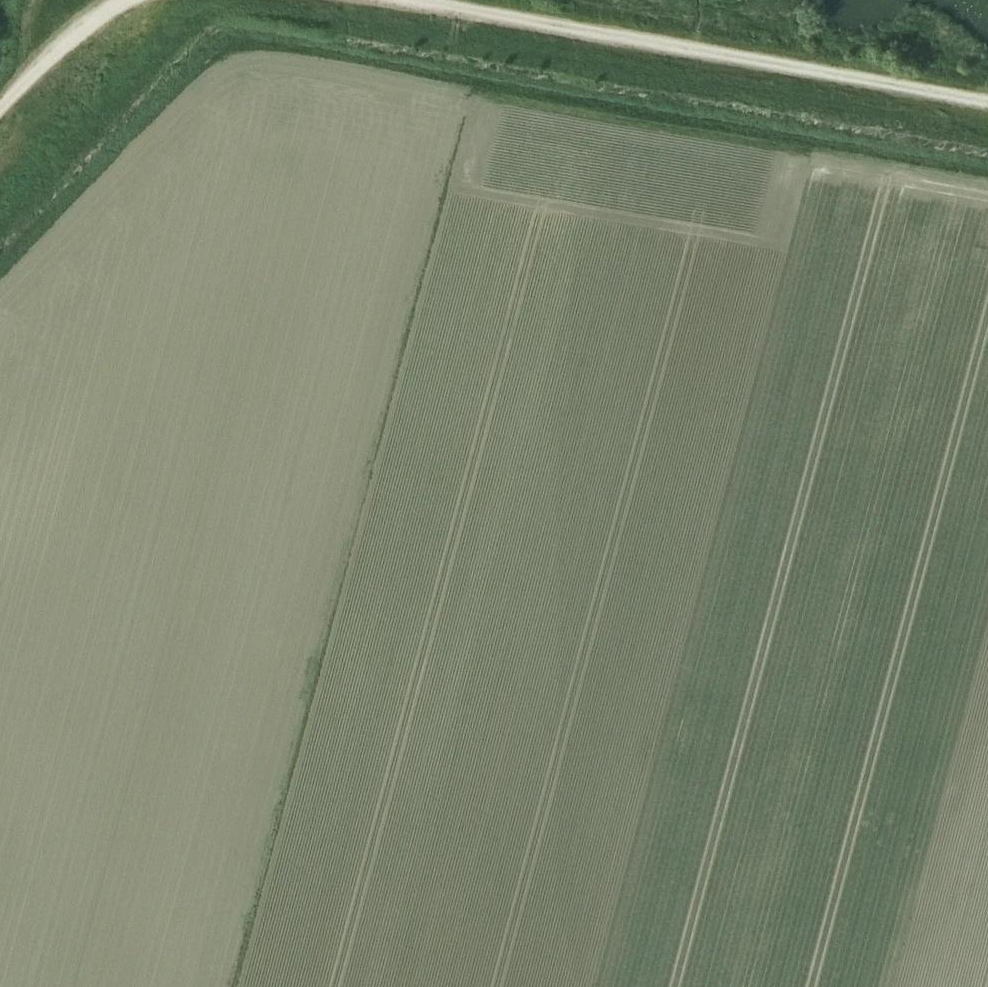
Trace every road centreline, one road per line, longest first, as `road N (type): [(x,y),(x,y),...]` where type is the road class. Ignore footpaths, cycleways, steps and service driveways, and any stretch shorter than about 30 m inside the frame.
road 1 (track): [(987,93),(447,0)]

